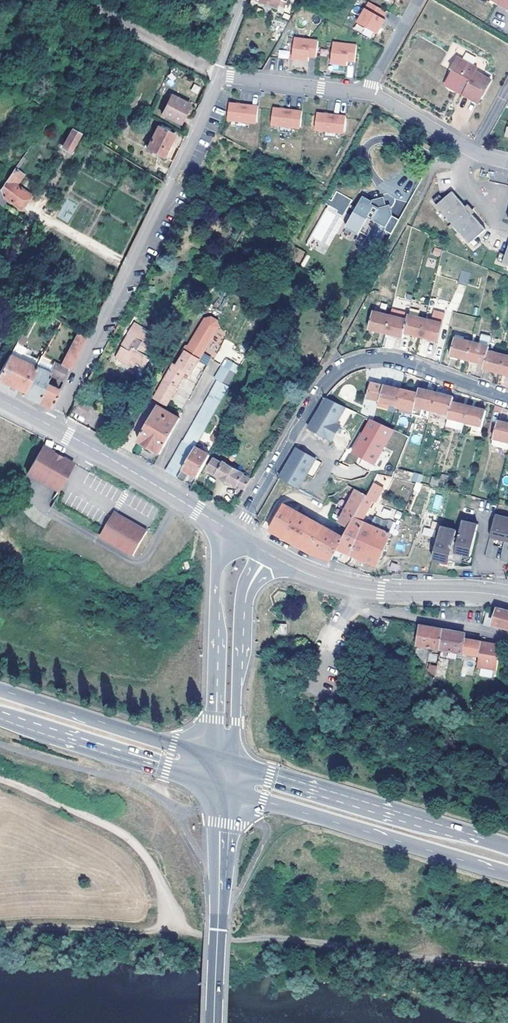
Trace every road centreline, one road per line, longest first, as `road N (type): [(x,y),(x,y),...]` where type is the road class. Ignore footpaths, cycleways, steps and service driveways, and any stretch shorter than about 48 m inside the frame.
road 1 (track): [(0,781),(127,841),(151,869),(174,926),(190,935),(507,969)]
road 2 (residential): [(219,75),(51,428)]
road 3 (residential): [(237,535),(315,397),(338,373),(368,362),(400,364),(507,402)]
road 4 (primary): [(236,794),(507,873)]
road 5 (primary): [(507,847),(239,767)]
road 6 (tertiary): [(266,554),(364,590),(507,597)]
road 7 (secondary): [(230,531),(213,584),(209,758)]
road 8 (primary): [(209,758),(0,690)]
road 9 (primary): [(0,715),(208,784)]
road 10 (secondary): [(239,767),(247,588),(266,554)]
road 11 (secondary): [(230,531),(51,428)]
road 12 (track): [(174,926),(0,930)]
road 13 (residential): [(367,93),(507,163)]
road 14 (residential): [(367,93),(219,75)]
road 15 (secondary): [(208,784),(220,919)]
road 16 (secondary): [(220,919),(236,794)]

